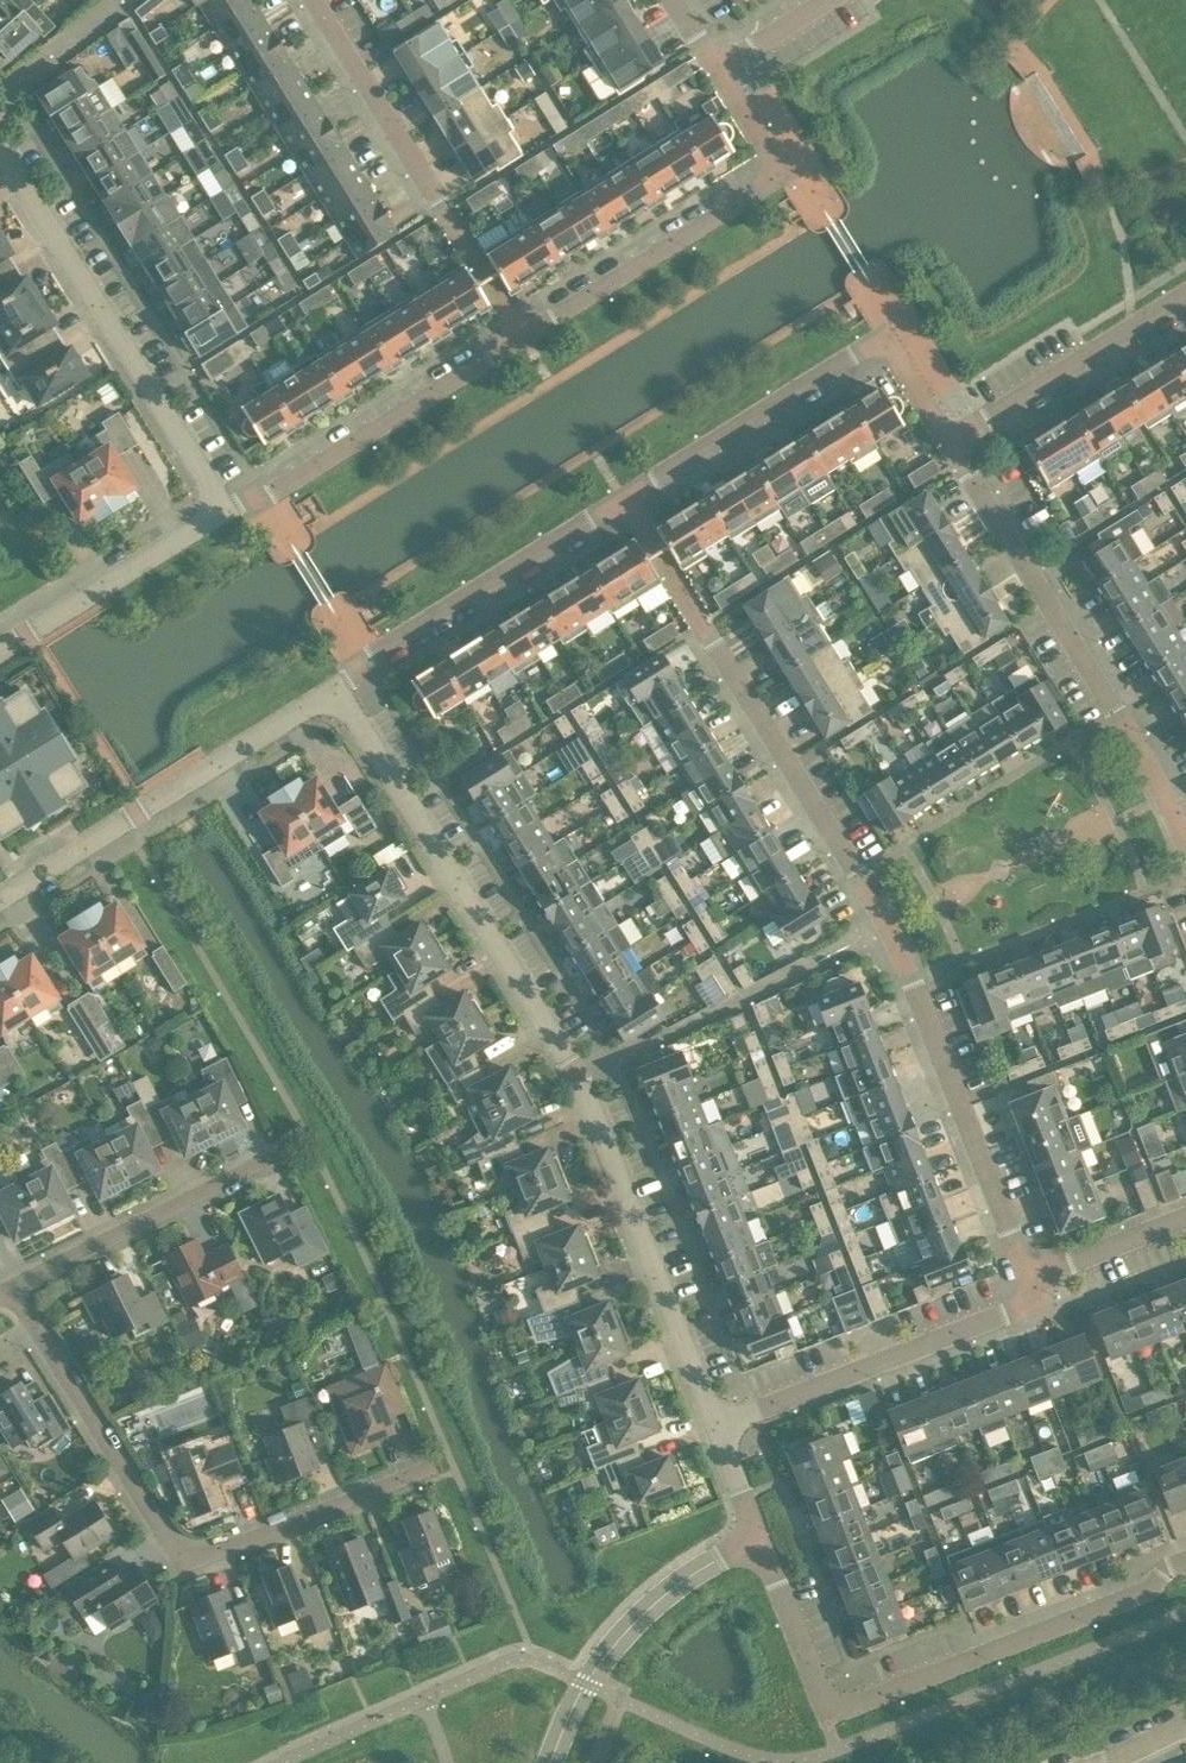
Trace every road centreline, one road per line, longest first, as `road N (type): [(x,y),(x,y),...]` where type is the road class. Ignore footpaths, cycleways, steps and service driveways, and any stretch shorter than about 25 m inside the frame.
road 1 (residential): [(1040,1300),(920,985),(626,497)]
road 2 (residential): [(717,1422),(575,1069),(332,690)]
road 3 (residential): [(220,505),(275,492),(780,171),(719,70)]
road 4 (residential): [(432,1467),(179,1561),(14,1287)]
road 5 (residential): [(756,1537),(827,1715),(1185,1567)]
road 6 (residential): [(1185,835),(1120,706),(947,438)]
road 7 (residential): [(626,497),(870,344),(882,342),(947,438)]
road 8 (residential): [(220,505),(0,152)]
road 9 (residential): [(332,690),(0,902)]
road 10 (residential): [(332,690),(396,640),(626,497)]
road 11 (residential): [(717,1422),(1040,1300)]
road 12 (residential): [(551,1762),(585,1683),(648,1608),(756,1537)]
road 13 (residential): [(14,1287),(281,1150)]
road 14 (residential): [(947,438),(1185,297)]
road 15 (residential): [(0,649),(220,505)]
road 16 (residential): [(1040,1300),(1056,1268),(1185,1221)]
road 17 (residential): [(719,70),(831,0)]
road 18 (residential): [(756,1537),(717,1422)]

